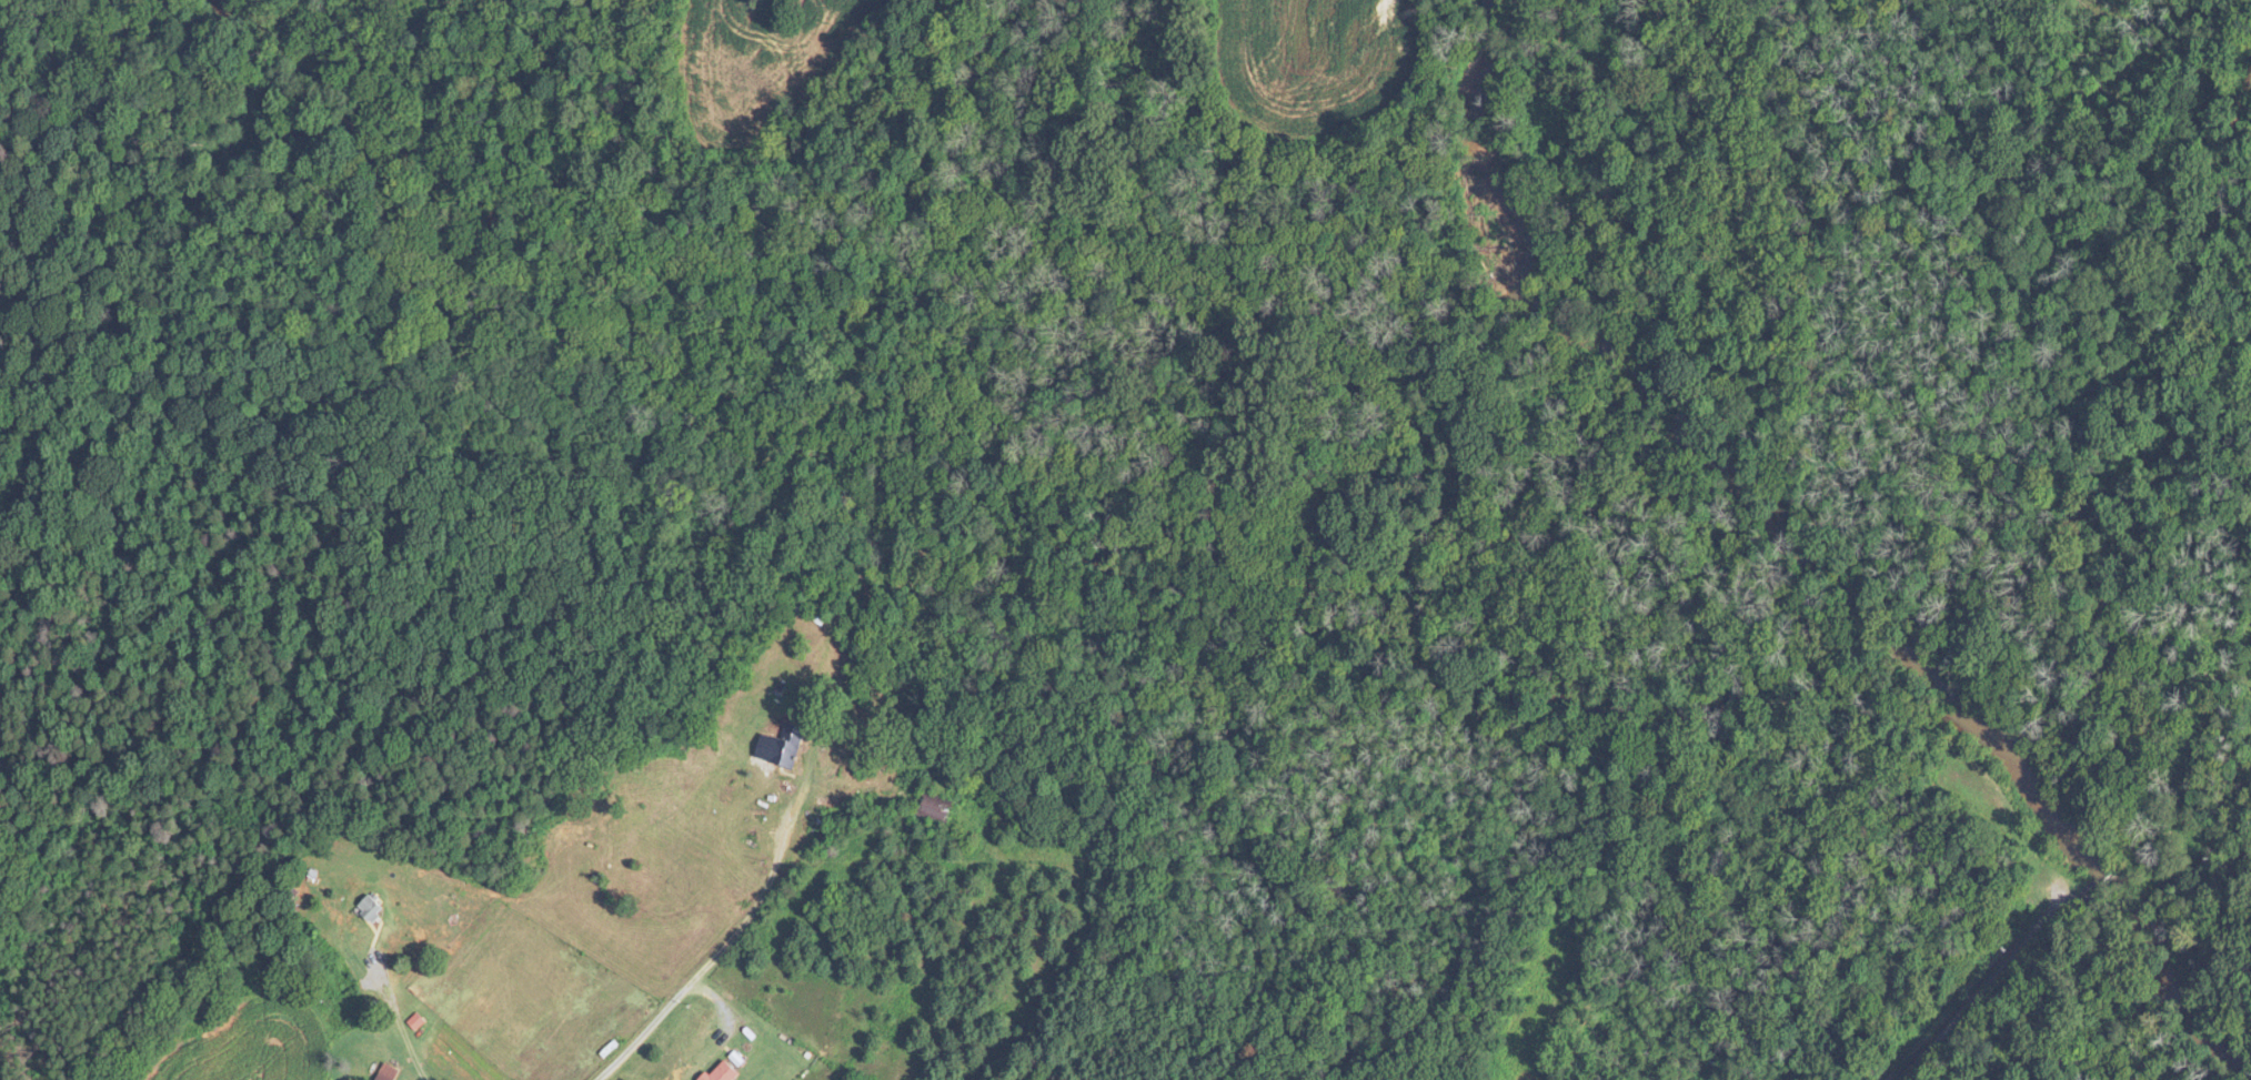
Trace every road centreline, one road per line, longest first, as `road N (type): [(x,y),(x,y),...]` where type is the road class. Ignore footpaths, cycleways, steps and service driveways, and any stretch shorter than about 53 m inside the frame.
road 1 (residential): [(1908,1079),(2041,921),(2107,878)]
road 2 (residential): [(596,1079),(760,897)]

